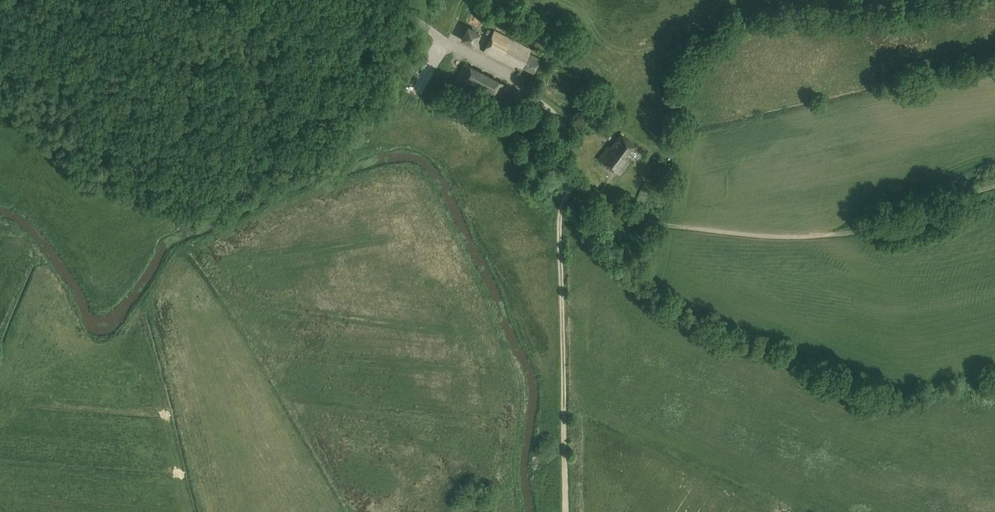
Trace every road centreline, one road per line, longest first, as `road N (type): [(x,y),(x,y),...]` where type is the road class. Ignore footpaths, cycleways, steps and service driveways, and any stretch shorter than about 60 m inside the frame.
road 1 (track): [(568,182),(652,222),(788,234),(863,228),(994,183)]
road 2 (track): [(566,511),(560,208),(568,182)]
road 3 (track): [(568,182),(558,164),(564,130),(554,109),(394,0)]
road 4 (track): [(201,0),(114,179)]

